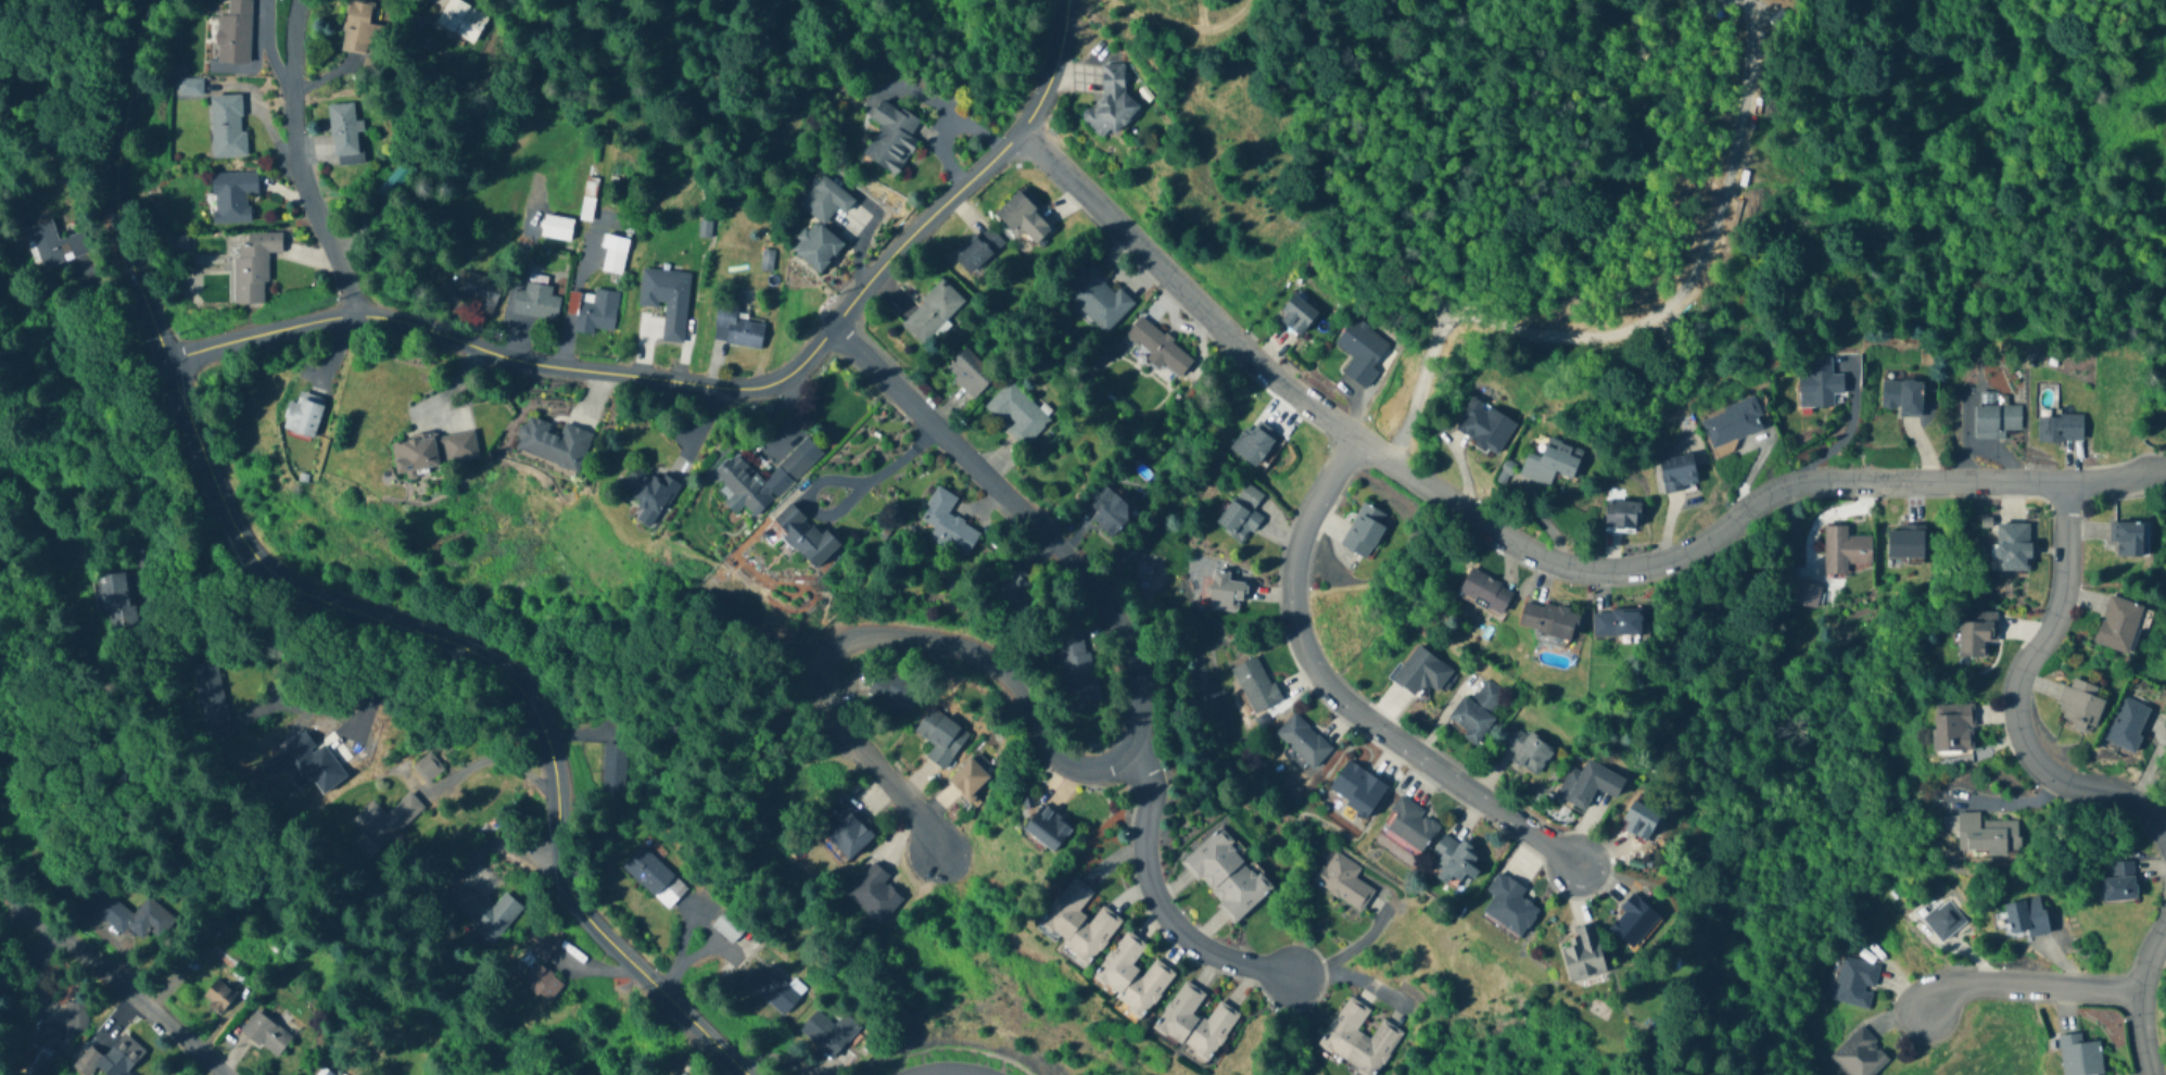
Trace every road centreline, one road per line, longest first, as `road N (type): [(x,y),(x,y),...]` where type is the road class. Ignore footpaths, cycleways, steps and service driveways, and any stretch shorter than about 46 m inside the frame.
road 1 (residential): [(2064,482),(1803,482),(1656,567),(1586,569),(1529,553),(1358,440),(1245,351),(1025,131)]
road 2 (residential): [(833,327),(1062,546),(1131,631),(1140,710),(1124,750),(1101,767),(1068,761),(1051,748),(1025,697),(998,667),(961,645),(854,635),(826,650),(813,669),(814,699),(925,821),(936,853)]
road 3 (residential): [(748,1074),(586,919),(562,882),(546,728),(509,671),(409,621),(328,600),(270,573),(239,533),(199,452),(169,364)]
road 4 (residential): [(169,364),(233,338),(363,313),(556,367),(761,385),(796,371),(926,216),(1025,131)]
road 5 (residential): [(1358,440),(1302,530),(1289,602),(1315,675),(1380,732),(1582,869)]
road 6 (residential): [(2165,844),(2118,792),(2053,784),(2027,751),(2014,714),(2018,675),(2047,636),(2063,586),(2064,482),(2165,476)]
road 7 (residential): [(169,364),(123,235),(118,189),(147,0)]
road 8 (residential): [(1132,735),(1151,797),(1148,881),(1171,926),(1219,957),(1291,978)]
road 9 (residential): [(363,313),(296,179),(292,72),(299,0)]
road 10 (residential): [(227,1074),(124,984),(52,939),(0,894)]
road 11 (residential): [(2142,990),(1973,985),(1926,1014)]
road 12 (residential): [(2150,1074),(2142,990),(2165,925)]
road 13 (residential): [(1025,131),(1062,48),(1068,0)]

